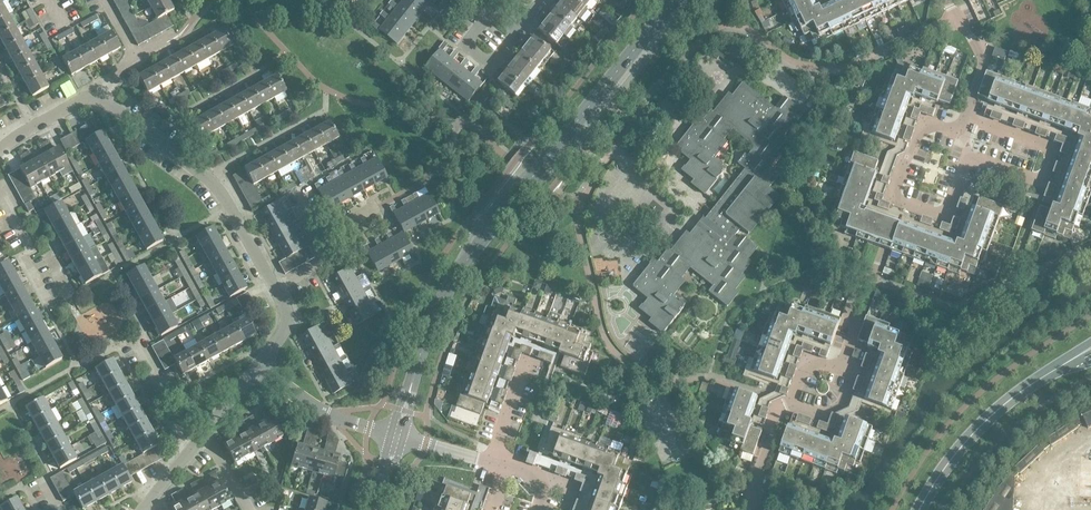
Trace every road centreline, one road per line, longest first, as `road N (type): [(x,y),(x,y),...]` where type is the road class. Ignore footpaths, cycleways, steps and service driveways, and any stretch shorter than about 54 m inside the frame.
road 1 (tertiary): [(396,438),(421,349),(455,278),(675,0)]
road 2 (residential): [(93,94),(206,176),(274,289)]
road 3 (tertiary): [(919,509),(986,420),(1090,348)]
road 4 (residential): [(968,154),(1041,181),(1053,149),(966,117)]
road 5 (residential): [(840,369),(858,321),(846,317),(861,281),(875,276),(896,223)]
road 6 (residential): [(396,438),(320,410),(260,366)]
road 7 (residential): [(966,117),(982,65),(948,0)]
road 8 (residential): [(905,200),(894,196),(923,128),(959,135)]
road 9 (residential): [(93,94),(136,60),(106,0)]

